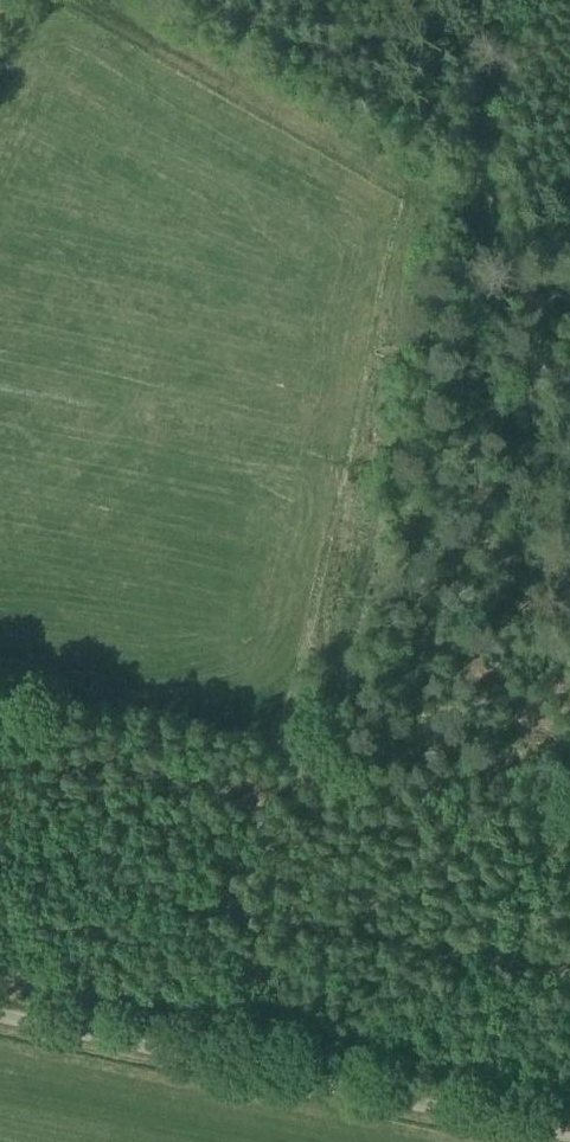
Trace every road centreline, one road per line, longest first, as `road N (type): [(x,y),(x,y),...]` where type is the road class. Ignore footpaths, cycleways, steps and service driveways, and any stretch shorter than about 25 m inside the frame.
road 1 (track): [(0,1019),(481,1124)]

